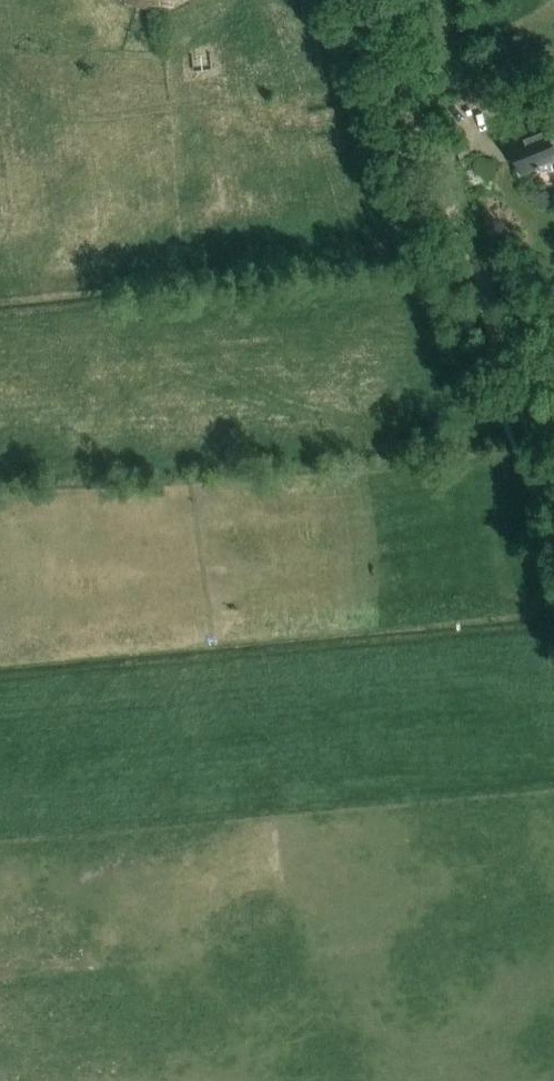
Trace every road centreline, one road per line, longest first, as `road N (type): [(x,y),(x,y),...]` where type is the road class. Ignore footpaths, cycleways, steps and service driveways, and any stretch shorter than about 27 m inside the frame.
road 1 (track): [(553,465),(372,0)]

